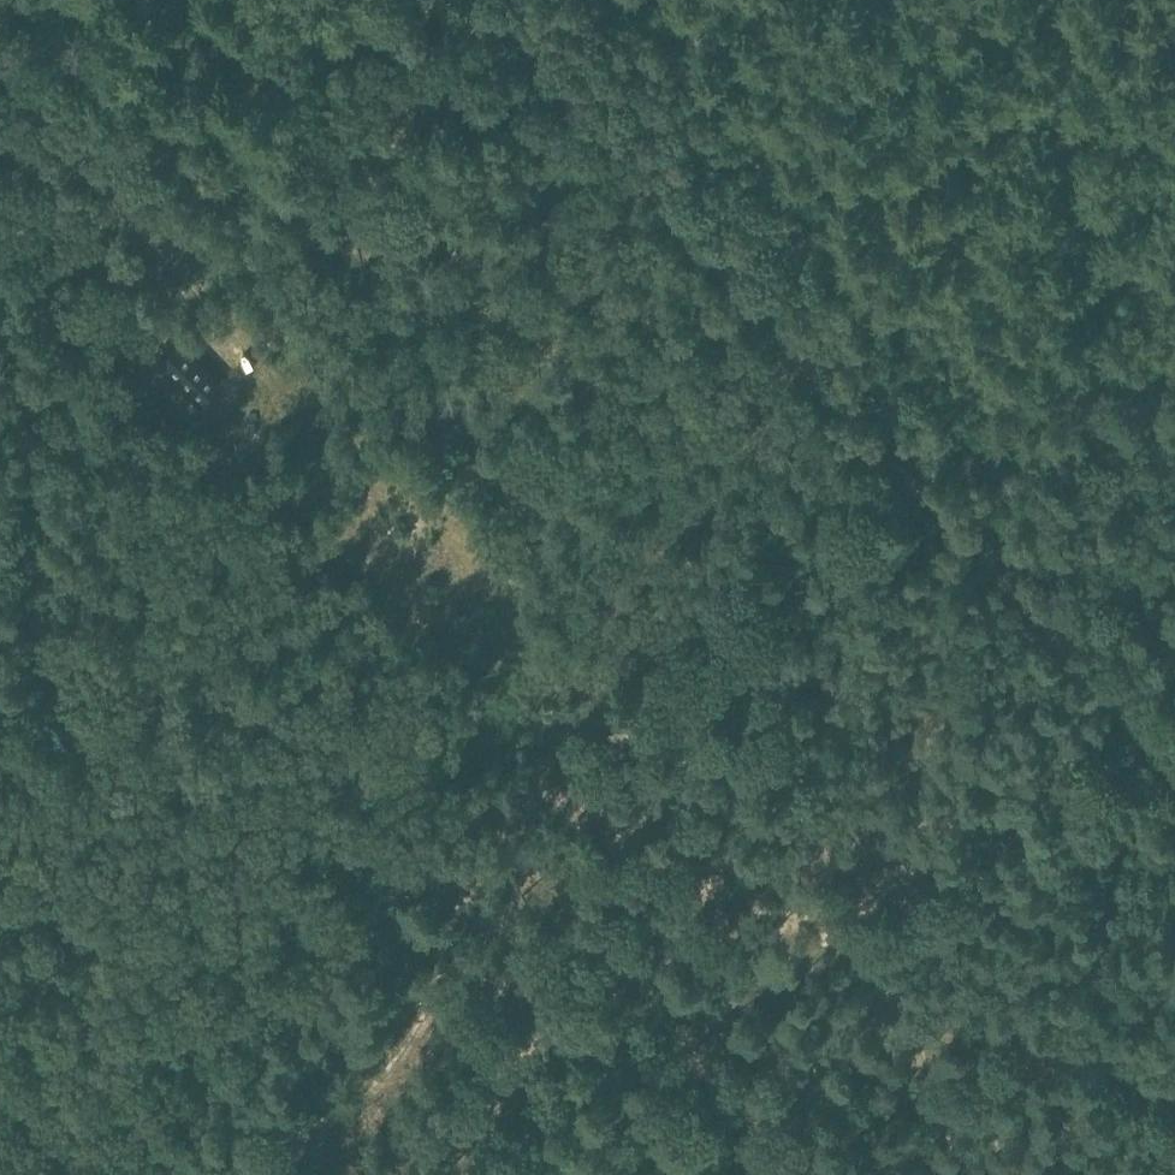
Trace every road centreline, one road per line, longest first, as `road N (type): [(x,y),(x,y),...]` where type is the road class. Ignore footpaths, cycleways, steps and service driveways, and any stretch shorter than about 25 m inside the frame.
road 1 (track): [(478,0),(1174,789)]

